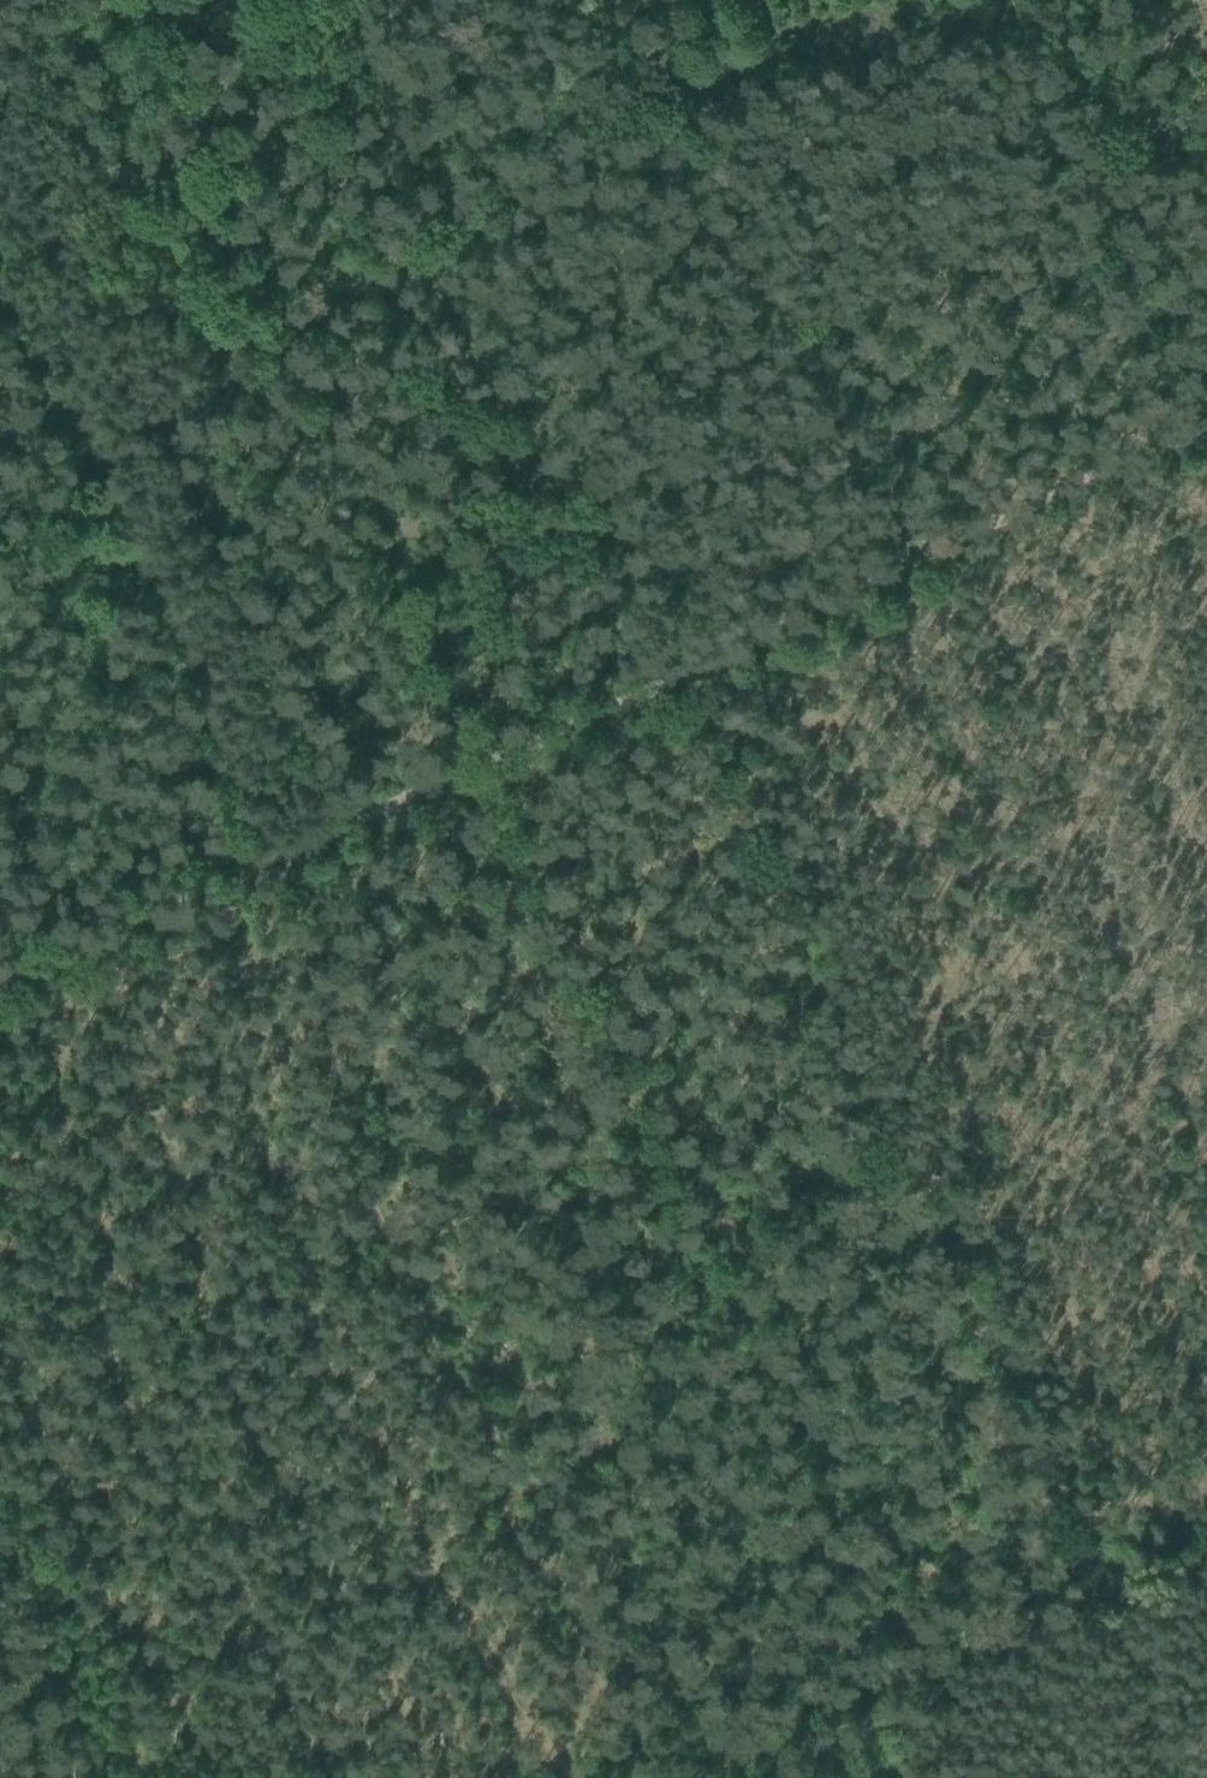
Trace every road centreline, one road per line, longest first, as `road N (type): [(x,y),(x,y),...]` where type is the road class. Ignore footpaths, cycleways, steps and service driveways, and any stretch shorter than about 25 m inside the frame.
road 1 (track): [(1206,444),(1154,450),(0,985)]
road 2 (track): [(0,49),(176,0)]

